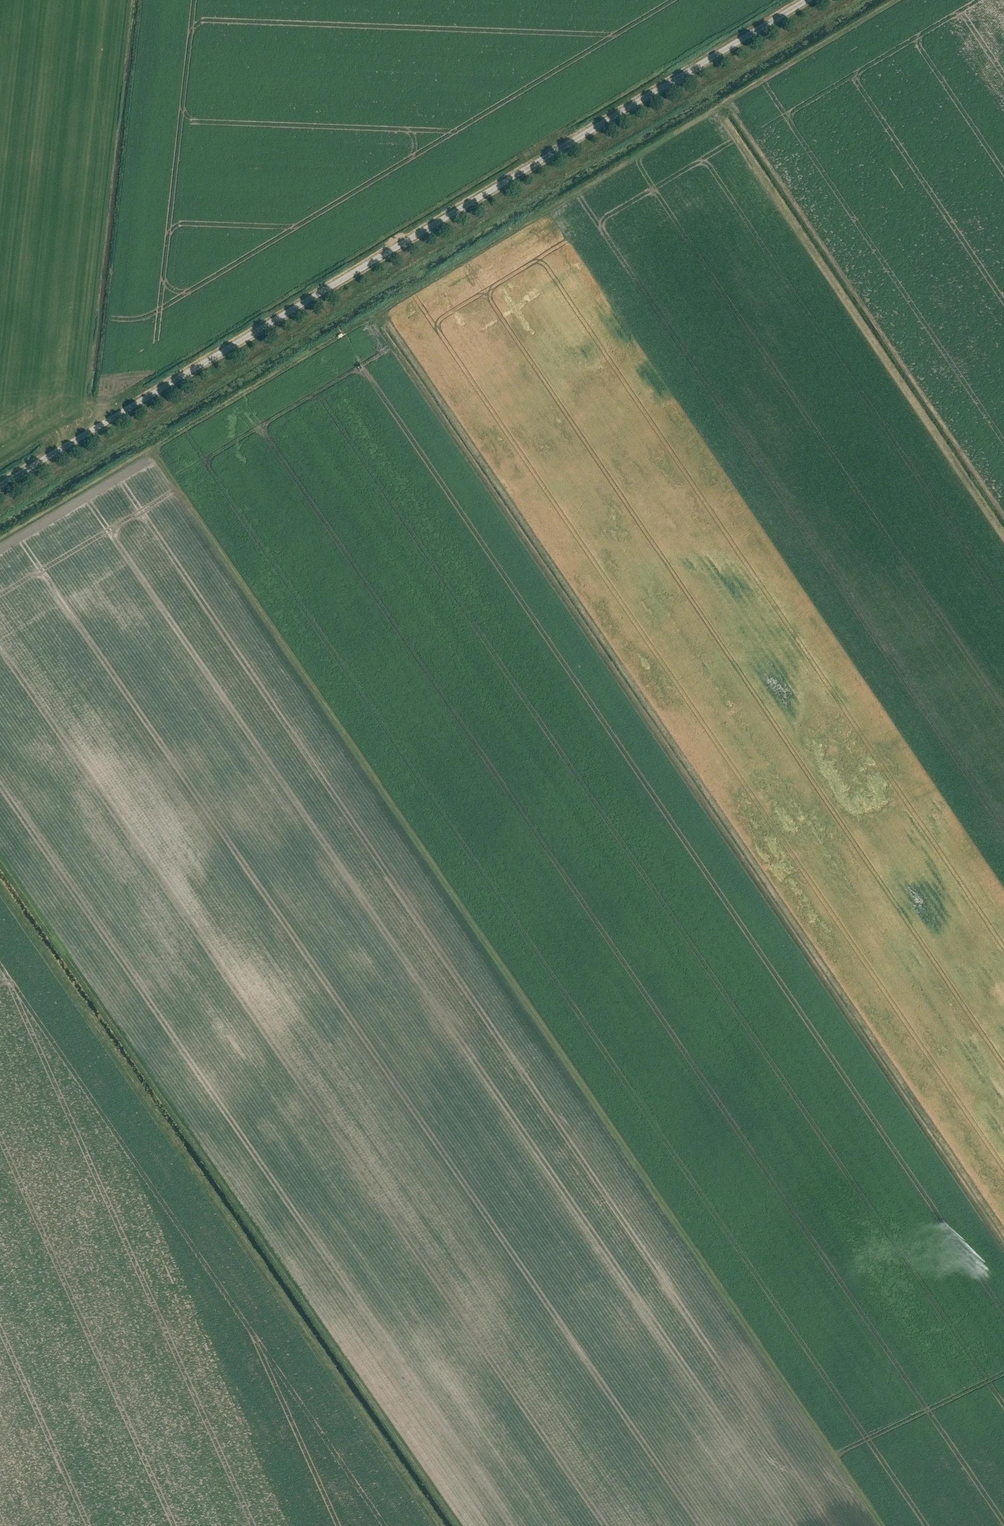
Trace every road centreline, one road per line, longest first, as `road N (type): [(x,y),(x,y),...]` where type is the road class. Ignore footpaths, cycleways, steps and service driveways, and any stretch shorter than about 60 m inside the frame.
road 1 (unclassified): [(0,487),(806,0)]

